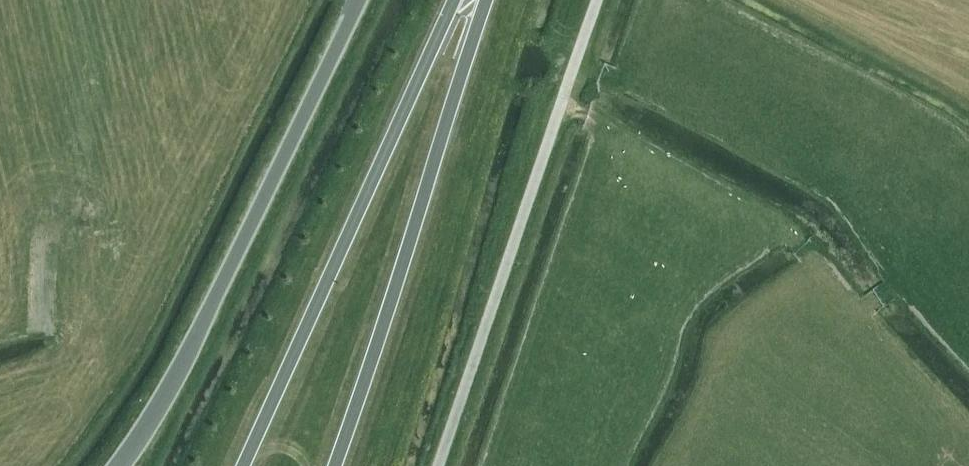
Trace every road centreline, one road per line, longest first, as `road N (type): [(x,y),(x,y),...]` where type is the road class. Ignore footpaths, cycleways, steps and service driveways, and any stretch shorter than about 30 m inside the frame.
road 1 (tertiary): [(120,465),(166,394),(366,0)]
road 2 (trunk): [(453,0),(243,465)]
road 3 (track): [(439,465),(597,0)]
road 4 (trunk): [(335,465),(488,0)]

